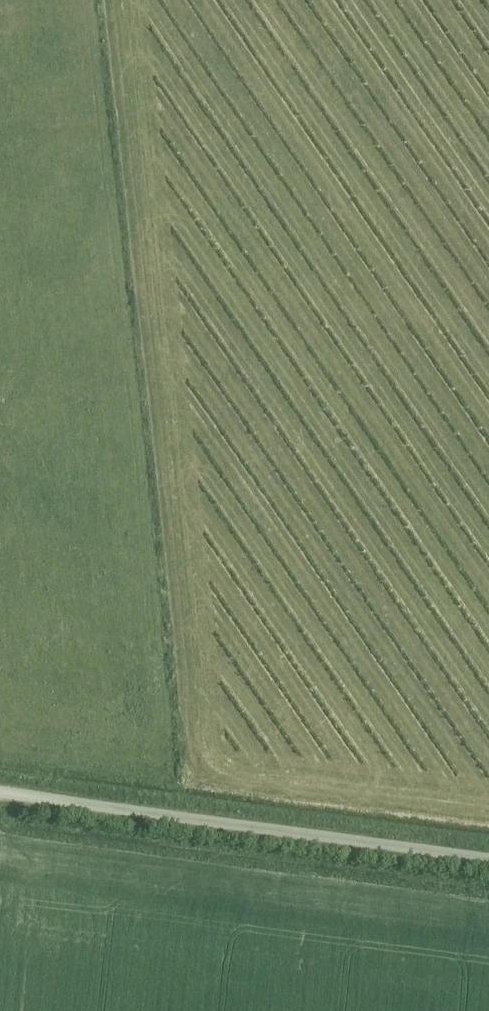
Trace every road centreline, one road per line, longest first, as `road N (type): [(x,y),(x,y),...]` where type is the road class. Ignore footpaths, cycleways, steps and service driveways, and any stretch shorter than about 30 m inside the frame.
road 1 (unclassified): [(488,855),(0,785)]

